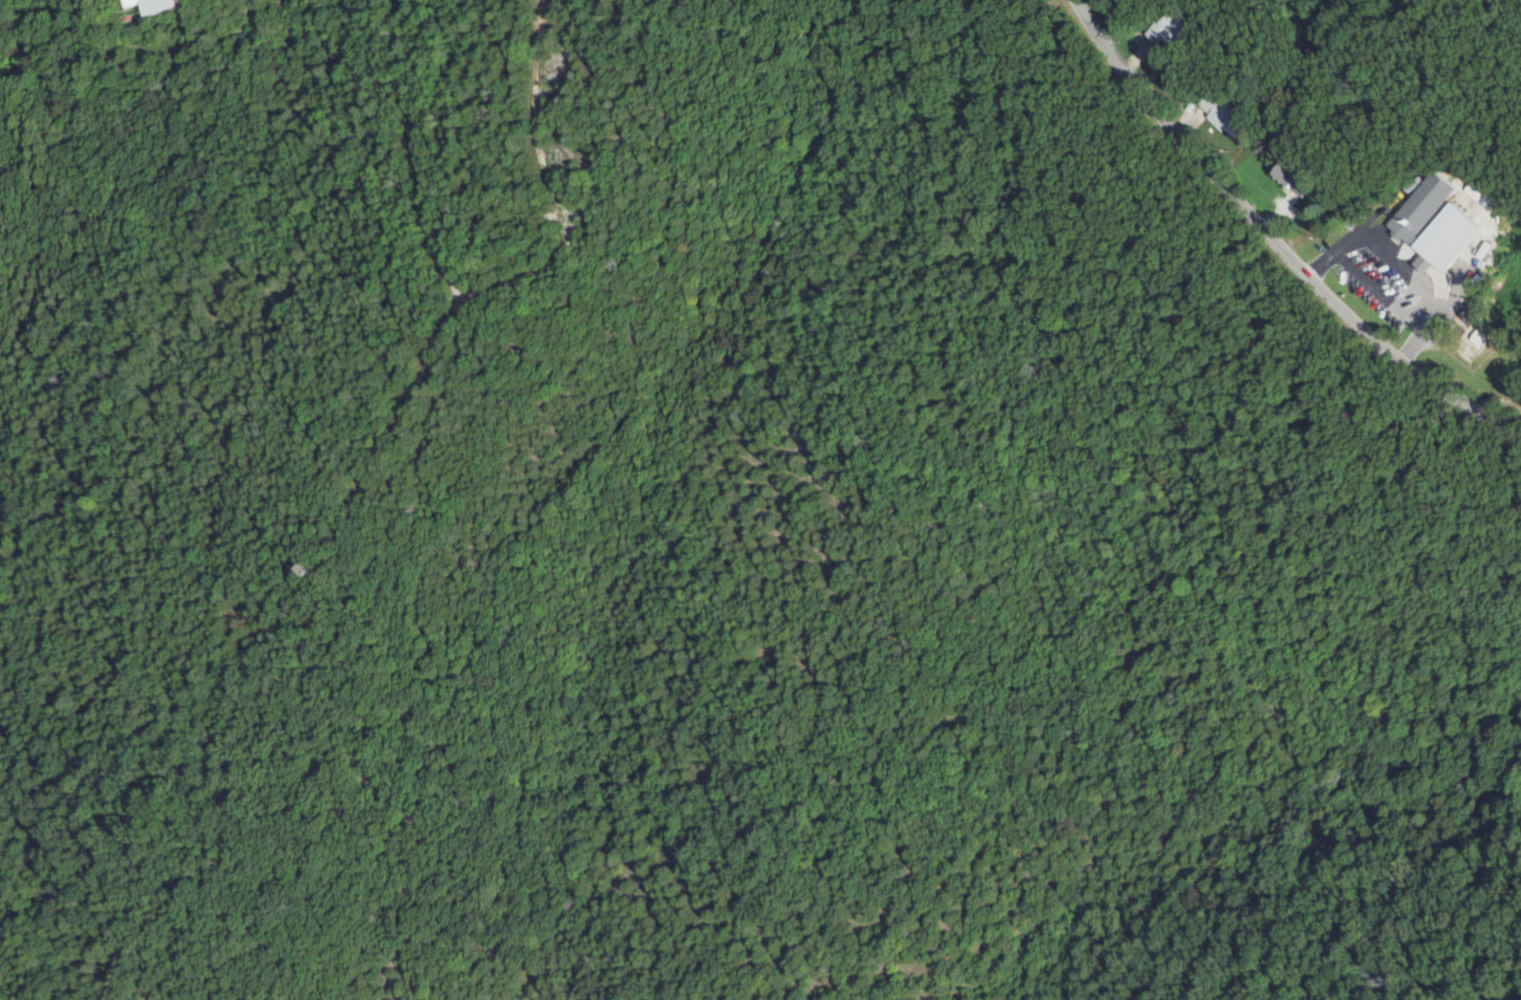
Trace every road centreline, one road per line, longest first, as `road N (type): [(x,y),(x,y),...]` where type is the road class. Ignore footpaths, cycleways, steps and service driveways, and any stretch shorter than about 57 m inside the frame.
road 1 (residential): [(1520,437),(1442,394),(1310,274),(1192,147),(1082,0)]

